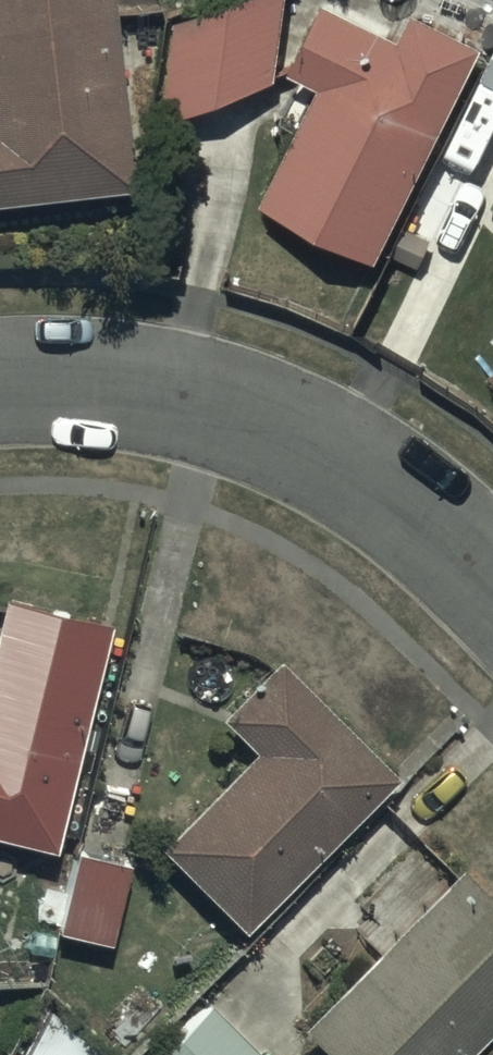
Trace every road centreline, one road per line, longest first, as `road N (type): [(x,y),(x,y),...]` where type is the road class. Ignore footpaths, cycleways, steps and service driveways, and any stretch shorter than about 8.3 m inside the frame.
road 1 (residential): [(492,598),(328,454),(153,399),(0,384)]

